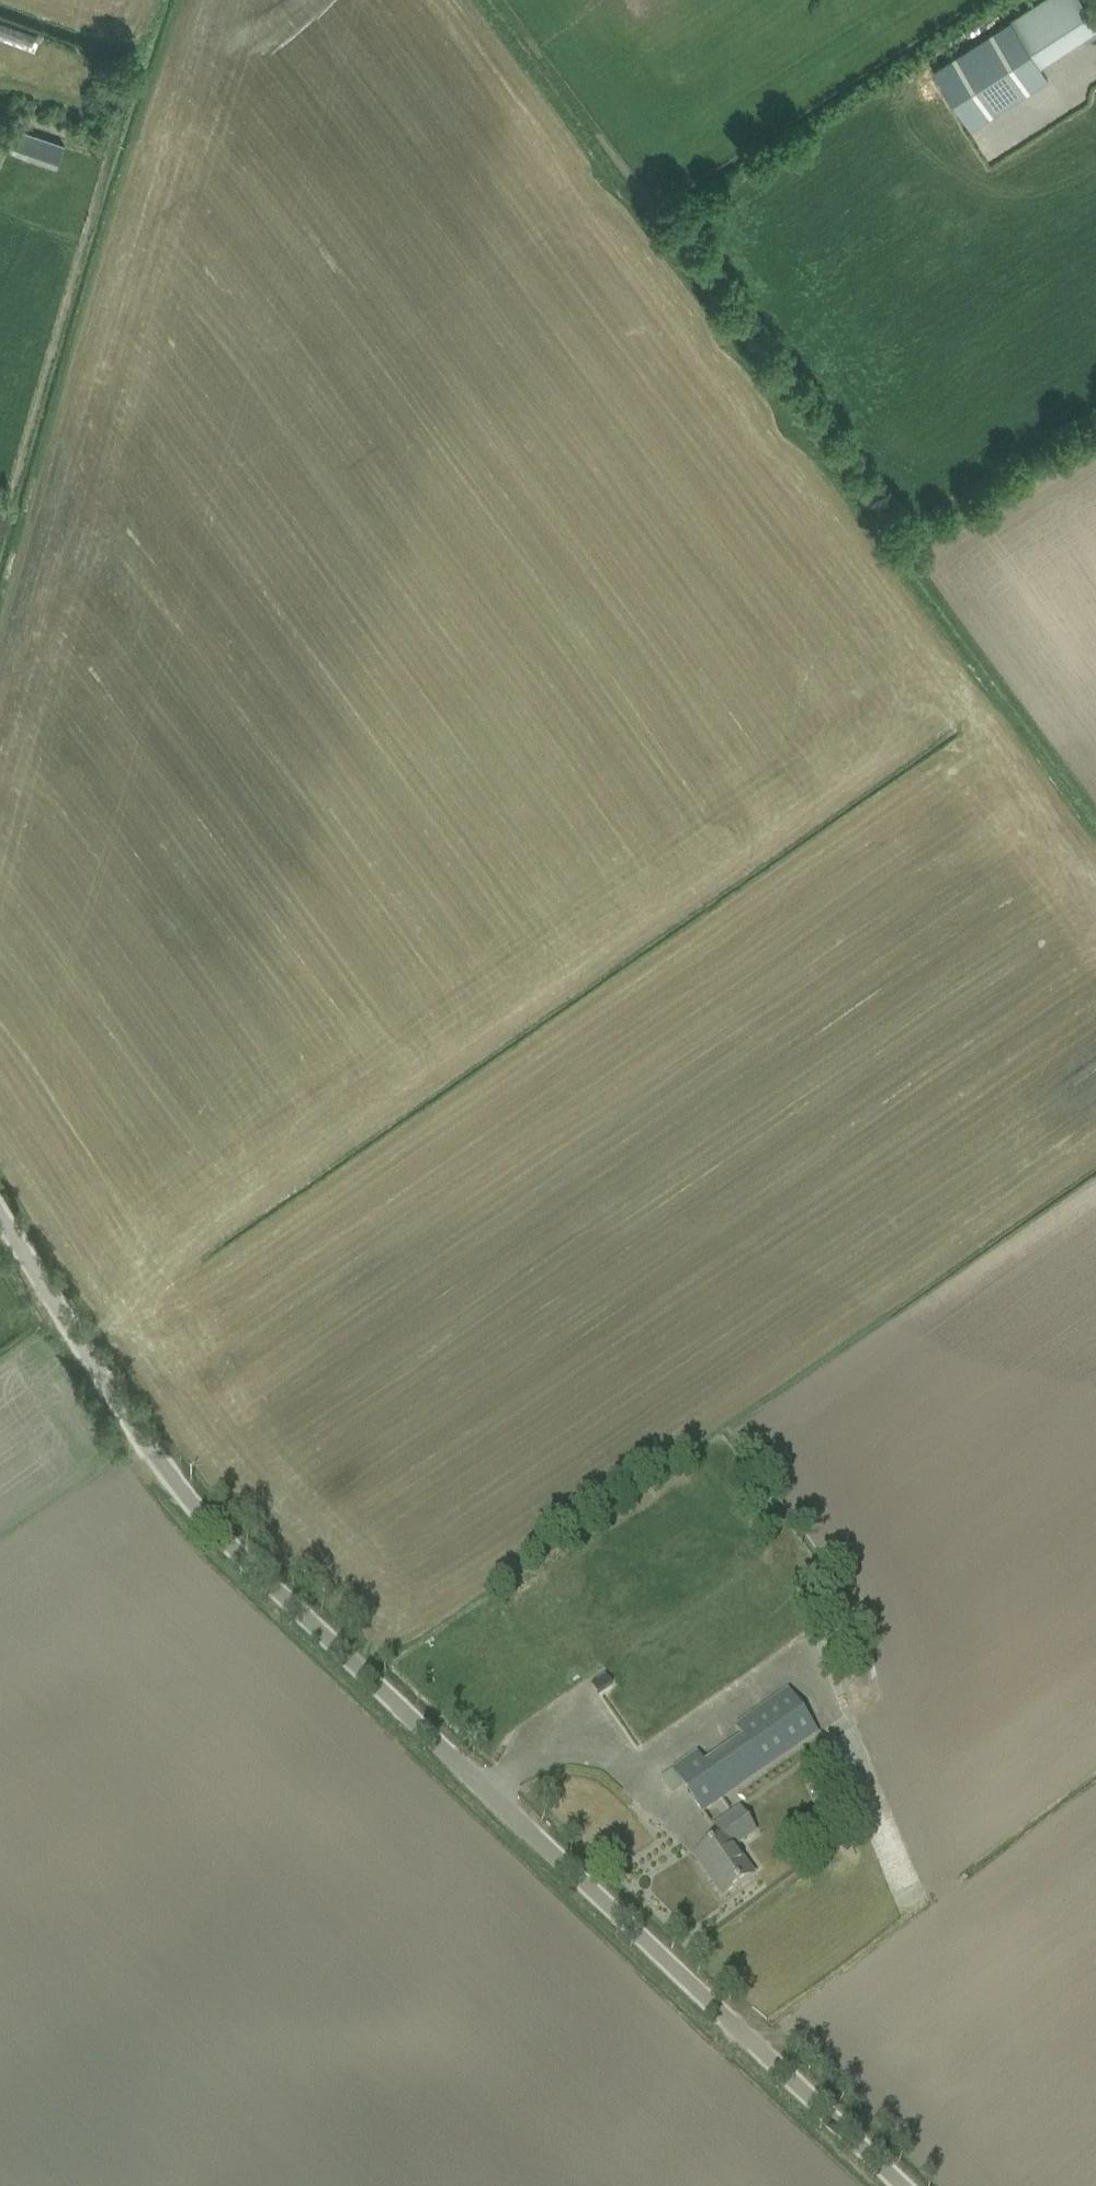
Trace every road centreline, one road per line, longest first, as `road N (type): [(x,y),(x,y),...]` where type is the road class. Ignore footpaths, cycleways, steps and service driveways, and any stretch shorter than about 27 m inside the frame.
road 1 (unclassified): [(896,2185),(214,1535),(141,1438),(0,1206)]

